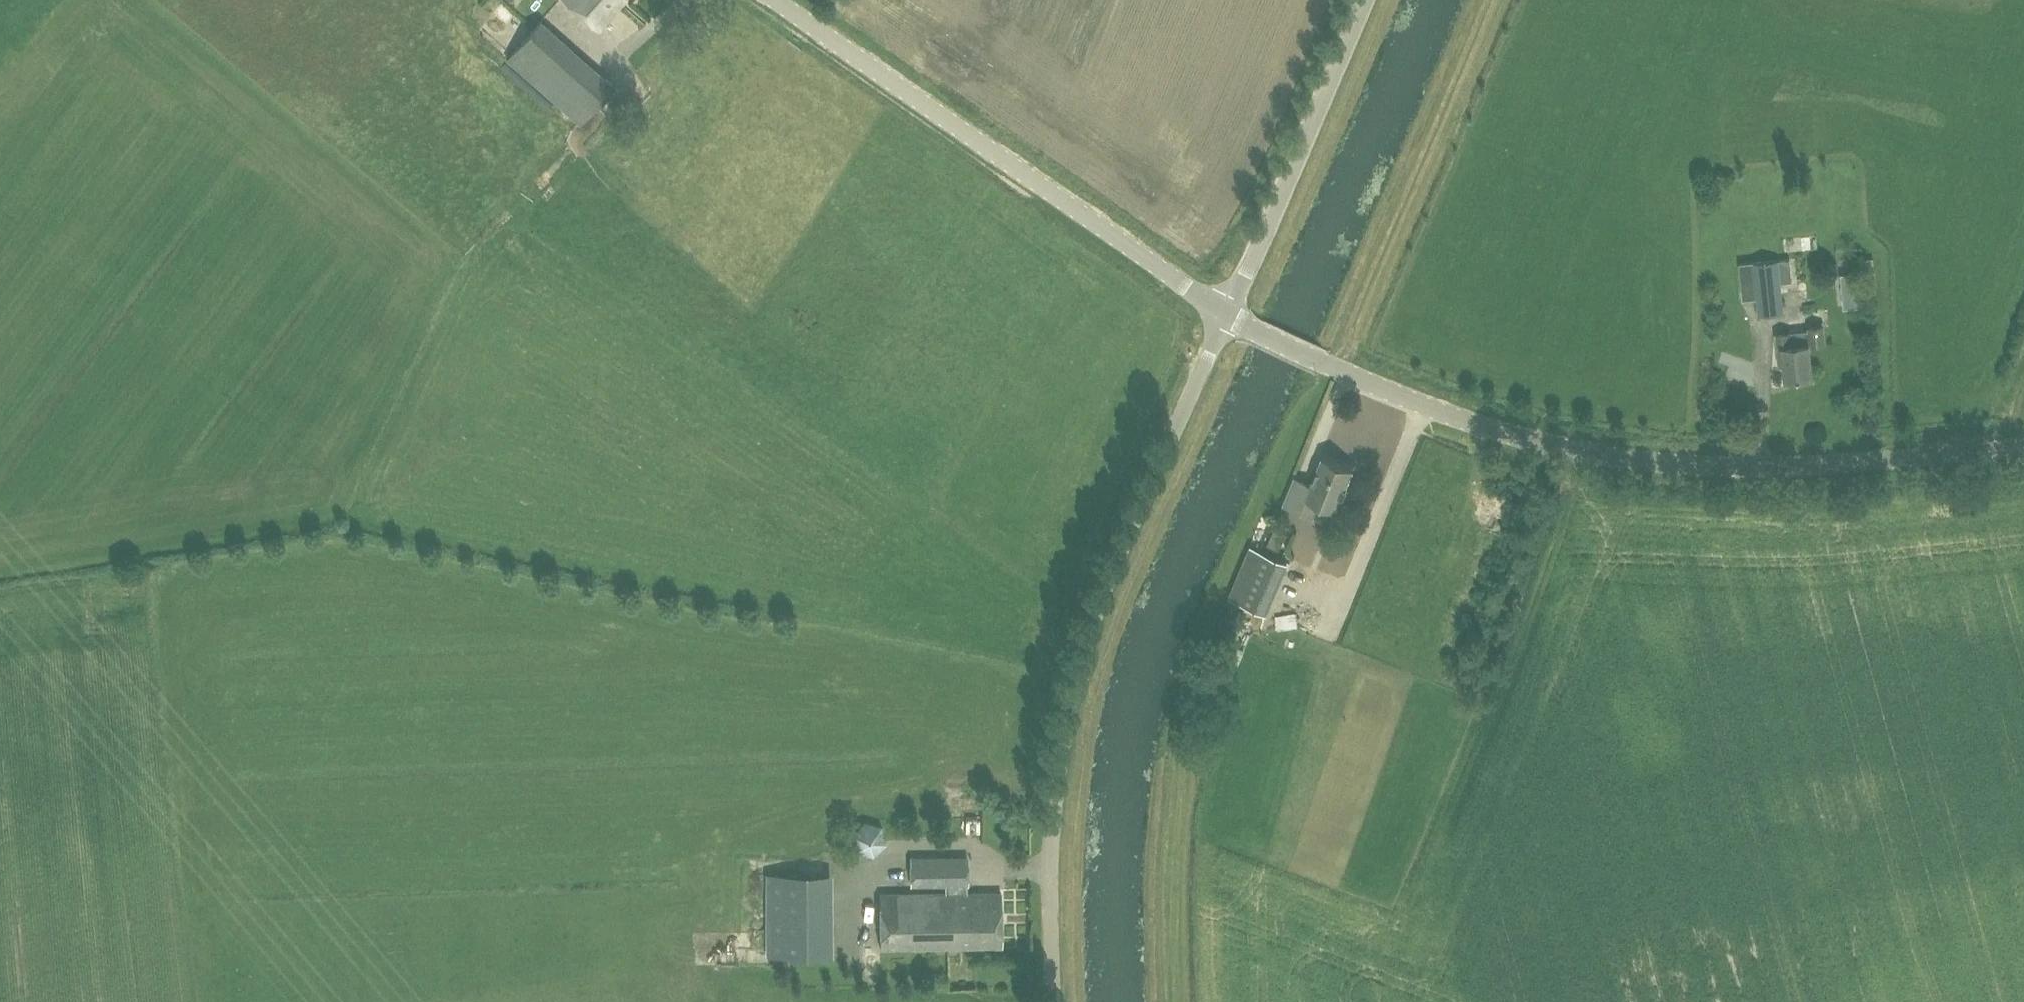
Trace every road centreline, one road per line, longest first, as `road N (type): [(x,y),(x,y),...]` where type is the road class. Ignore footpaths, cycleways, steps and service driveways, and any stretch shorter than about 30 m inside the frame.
road 1 (tertiary): [(1317,362),(1477,425),(1667,466),(1811,469),(2023,446)]
road 2 (tertiary): [(1051,1001),(1051,854),(1075,672),(1226,314)]
road 3 (tertiary): [(1226,314),(780,0)]
road 4 (track): [(1335,369),(1491,0)]
road 5 (tertiary): [(1226,314),(1365,0)]

